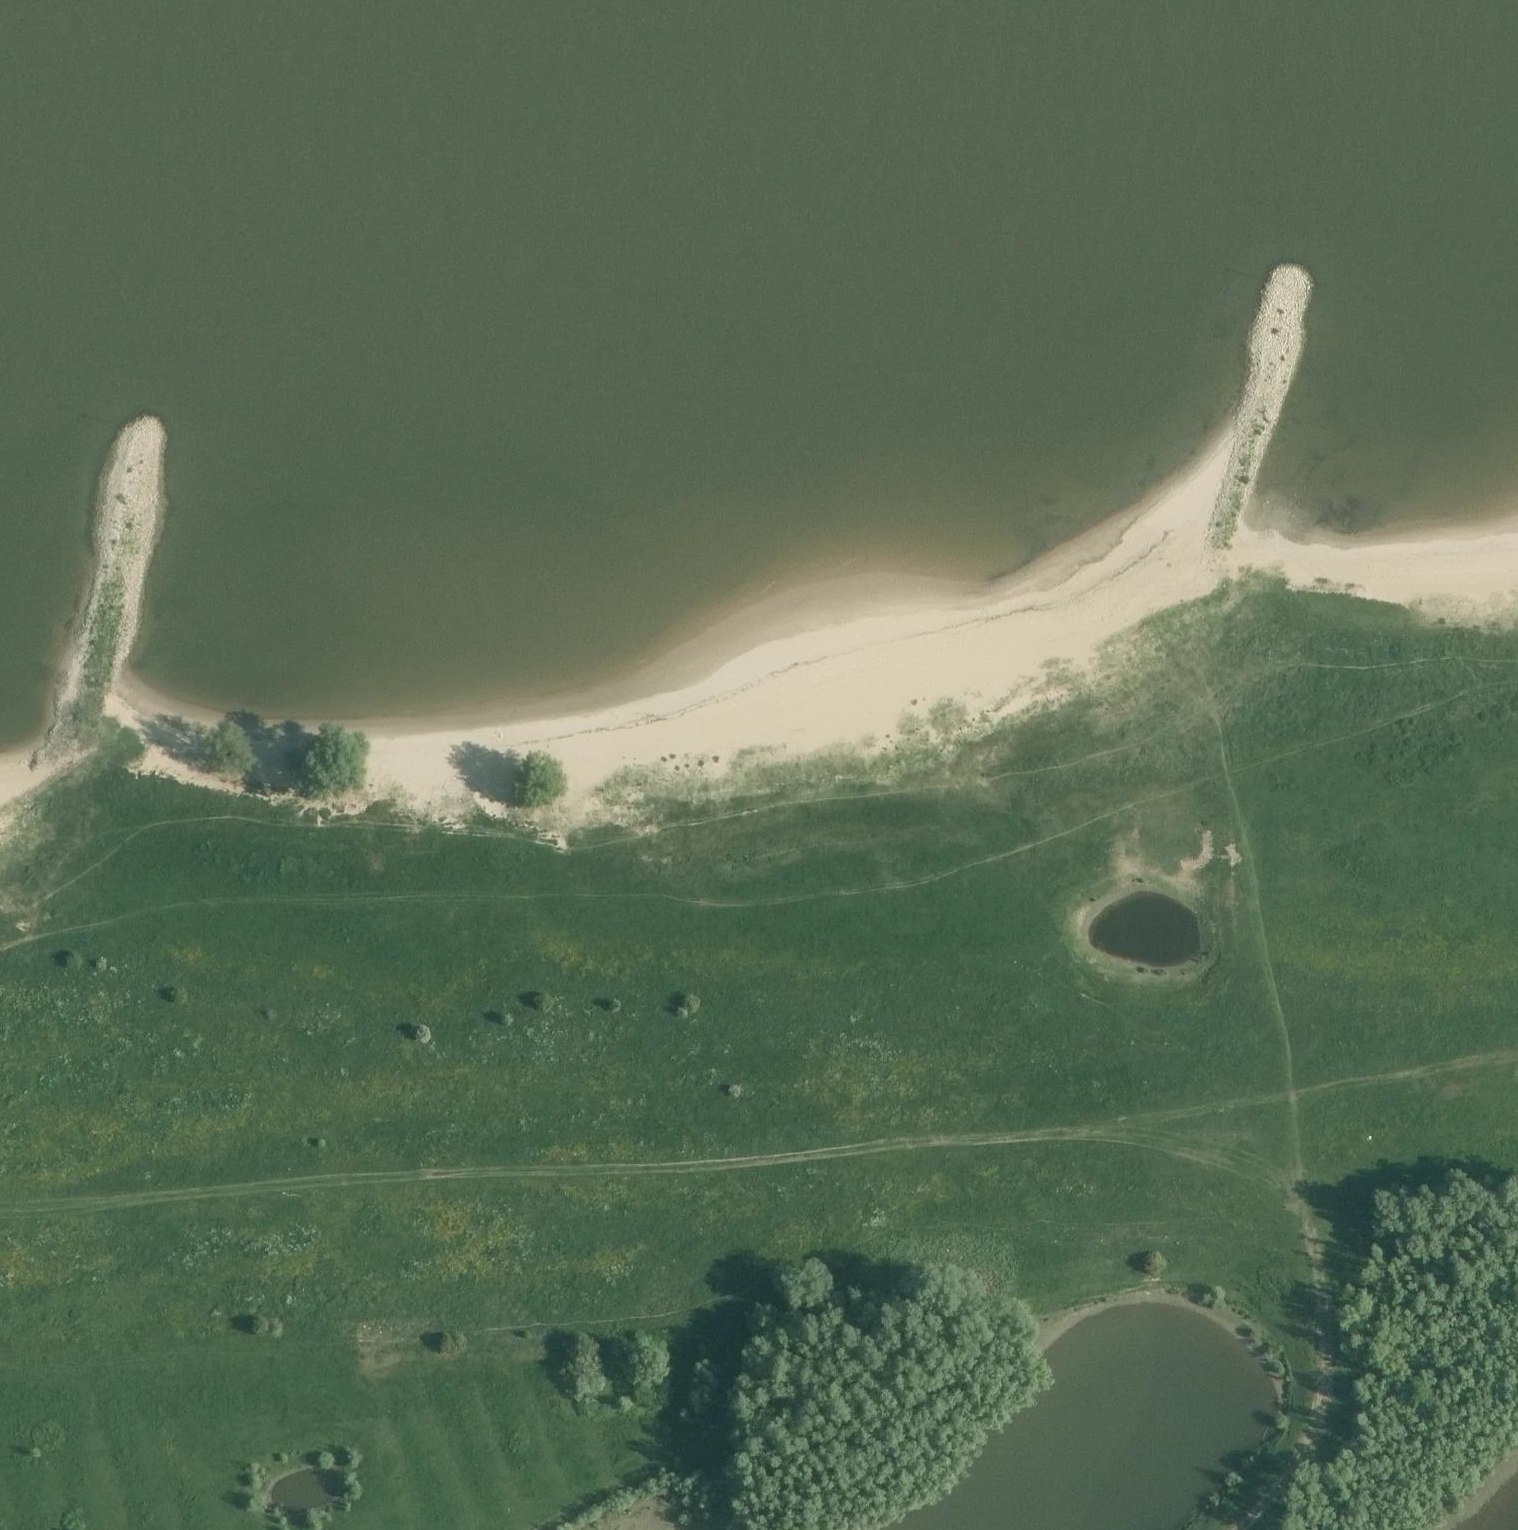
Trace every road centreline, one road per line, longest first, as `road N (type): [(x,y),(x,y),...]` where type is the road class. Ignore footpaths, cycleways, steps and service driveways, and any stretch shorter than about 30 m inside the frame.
road 1 (track): [(1236,1529),(1284,1485),(1315,1433),(1326,1381),(1325,1314)]
road 2 (track): [(1291,1096),(1517,1074)]

